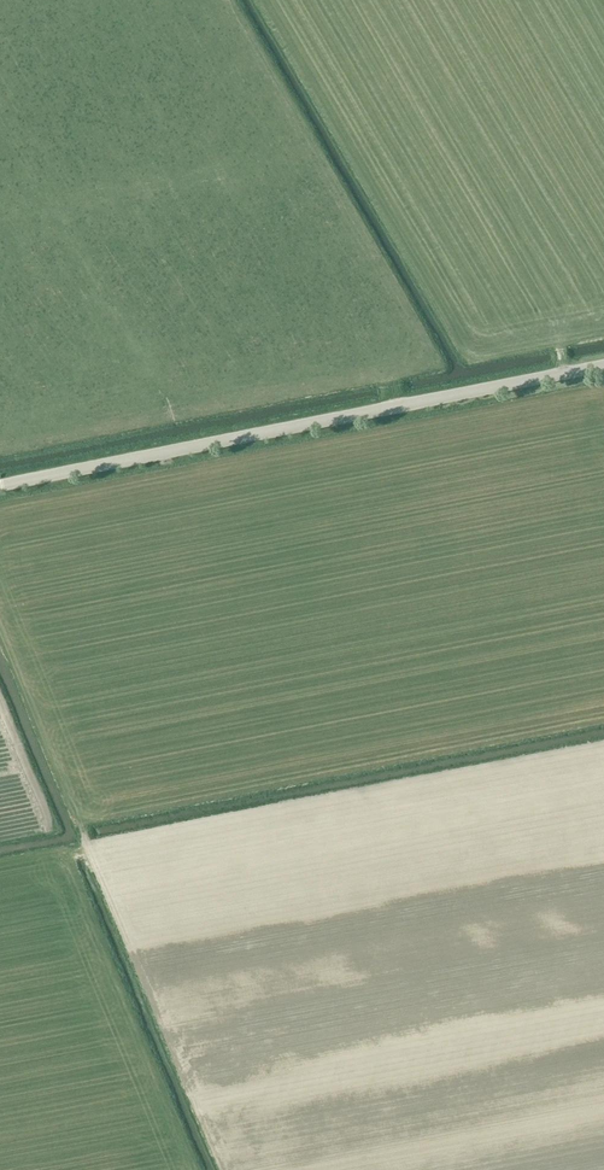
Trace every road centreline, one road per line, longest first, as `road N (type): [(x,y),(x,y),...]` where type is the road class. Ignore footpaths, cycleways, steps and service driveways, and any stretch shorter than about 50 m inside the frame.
road 1 (unclassified): [(0,485),(603,367)]

